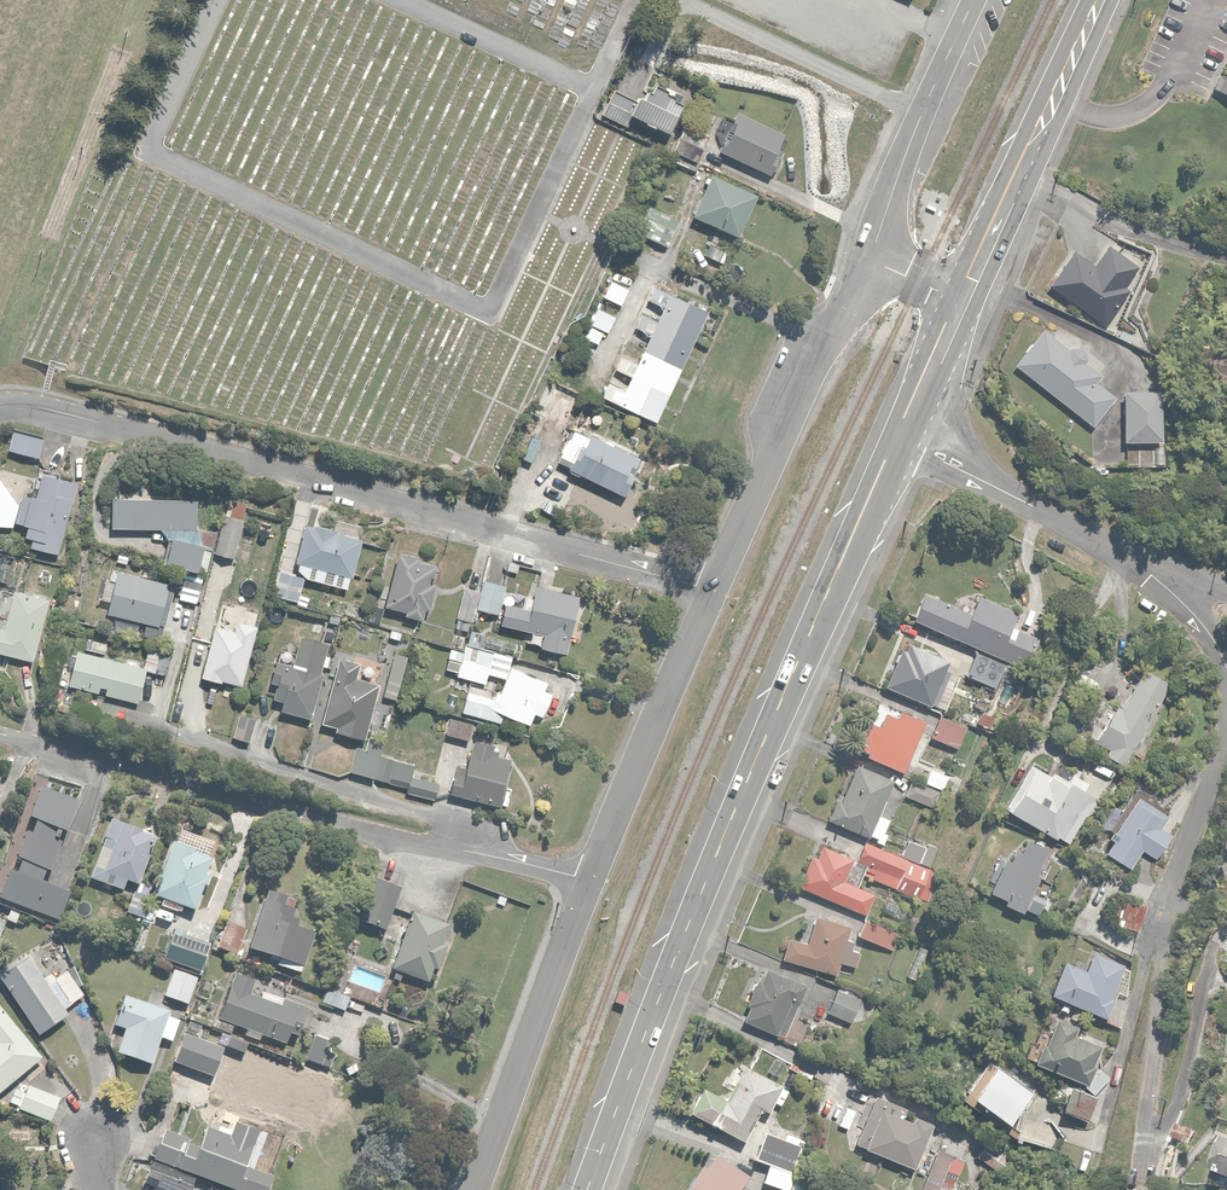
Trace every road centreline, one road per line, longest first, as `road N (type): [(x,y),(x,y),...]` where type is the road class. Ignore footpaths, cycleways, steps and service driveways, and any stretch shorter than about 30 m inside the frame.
road 1 (primary): [(587,1189),(687,927),(895,438)]
road 2 (residential): [(0,406),(45,408),(716,590)]
road 3 (residential): [(0,733),(380,834),(592,880)]
road 4 (residential): [(865,255),(716,590)]
road 5 (residential): [(592,880),(475,1189)]
road 6 (primary): [(957,297),(1097,0)]
road 7 (residential): [(716,590),(592,880)]
road 8 (residential): [(895,438),(1160,560)]
road 9 (residential): [(975,0),(865,255)]
road 10 (residential): [(1226,726),(1151,954)]
road 11 (primary): [(895,438),(957,297)]
road 12 (residential): [(1160,560),(1154,574),(1226,656)]

